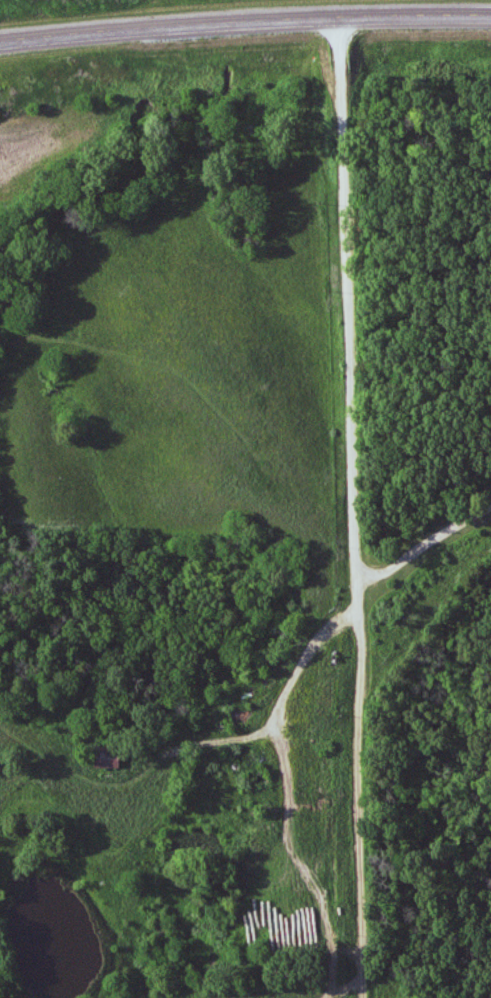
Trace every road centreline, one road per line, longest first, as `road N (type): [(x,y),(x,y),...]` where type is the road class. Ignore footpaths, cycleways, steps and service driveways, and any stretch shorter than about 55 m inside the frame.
road 1 (residential): [(369,997),(362,602),(331,15)]
road 2 (primary): [(490,11),(261,16),(0,39)]
road 3 (track): [(327,997),(336,938),(284,820),(277,721)]

